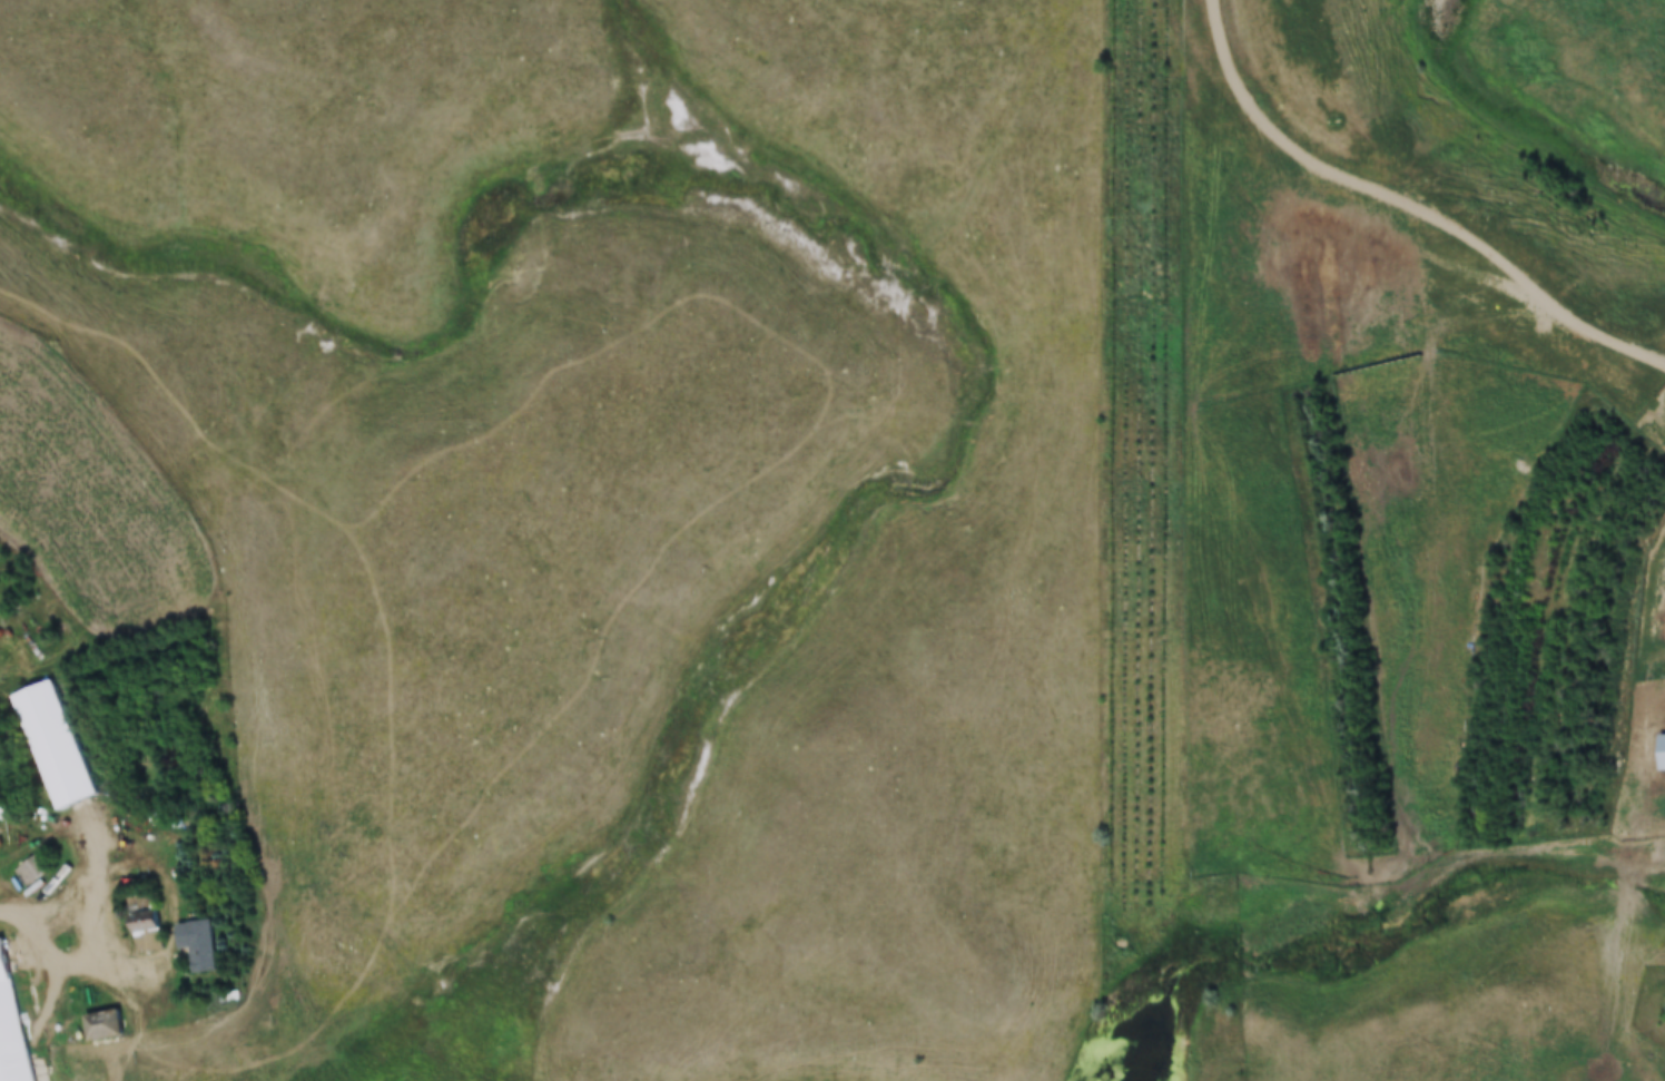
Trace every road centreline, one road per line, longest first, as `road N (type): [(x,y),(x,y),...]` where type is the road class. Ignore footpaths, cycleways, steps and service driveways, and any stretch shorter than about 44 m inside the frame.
road 1 (track): [(1664,355),(1598,334),(1446,223),(1298,167),(1252,139),(1212,89),(1169,0)]

